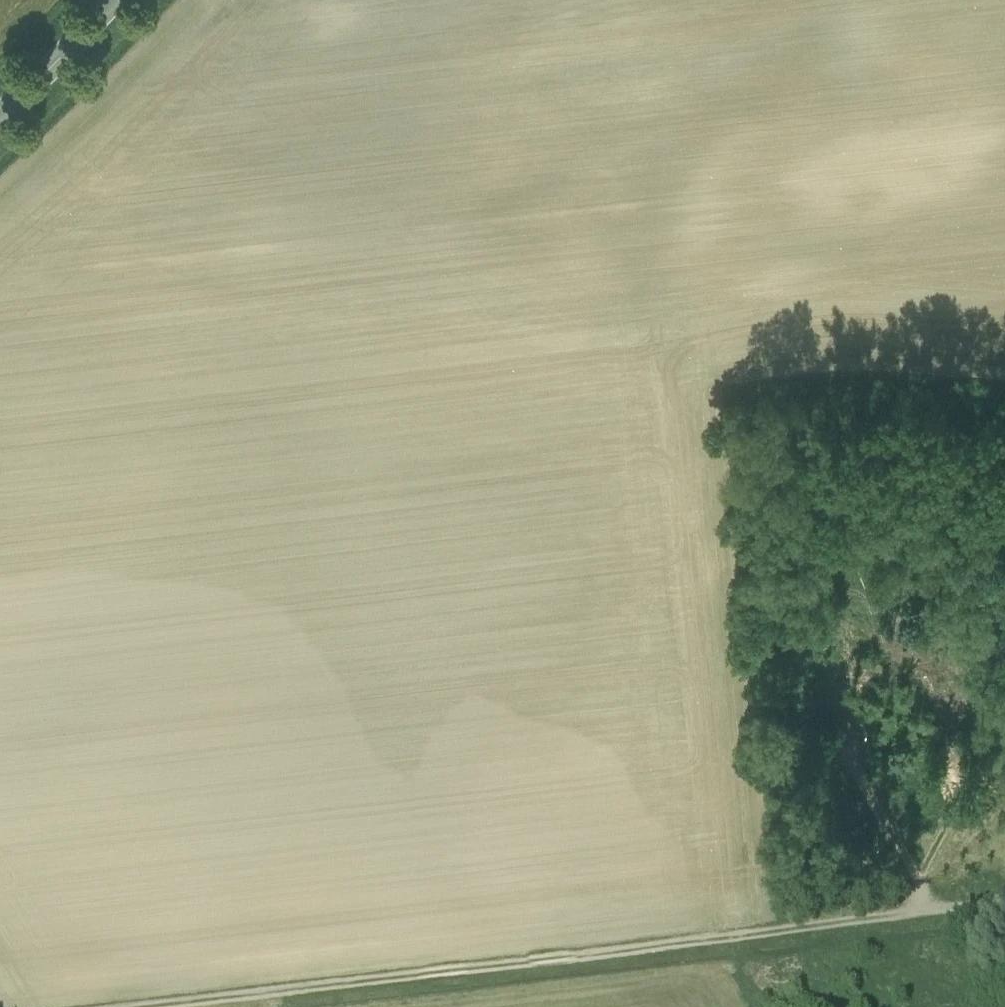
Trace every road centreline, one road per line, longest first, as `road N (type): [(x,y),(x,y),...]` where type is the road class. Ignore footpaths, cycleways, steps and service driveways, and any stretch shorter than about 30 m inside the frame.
road 1 (track): [(1004,901),(157,1006)]
road 2 (tertiary): [(0,109),(113,0)]

